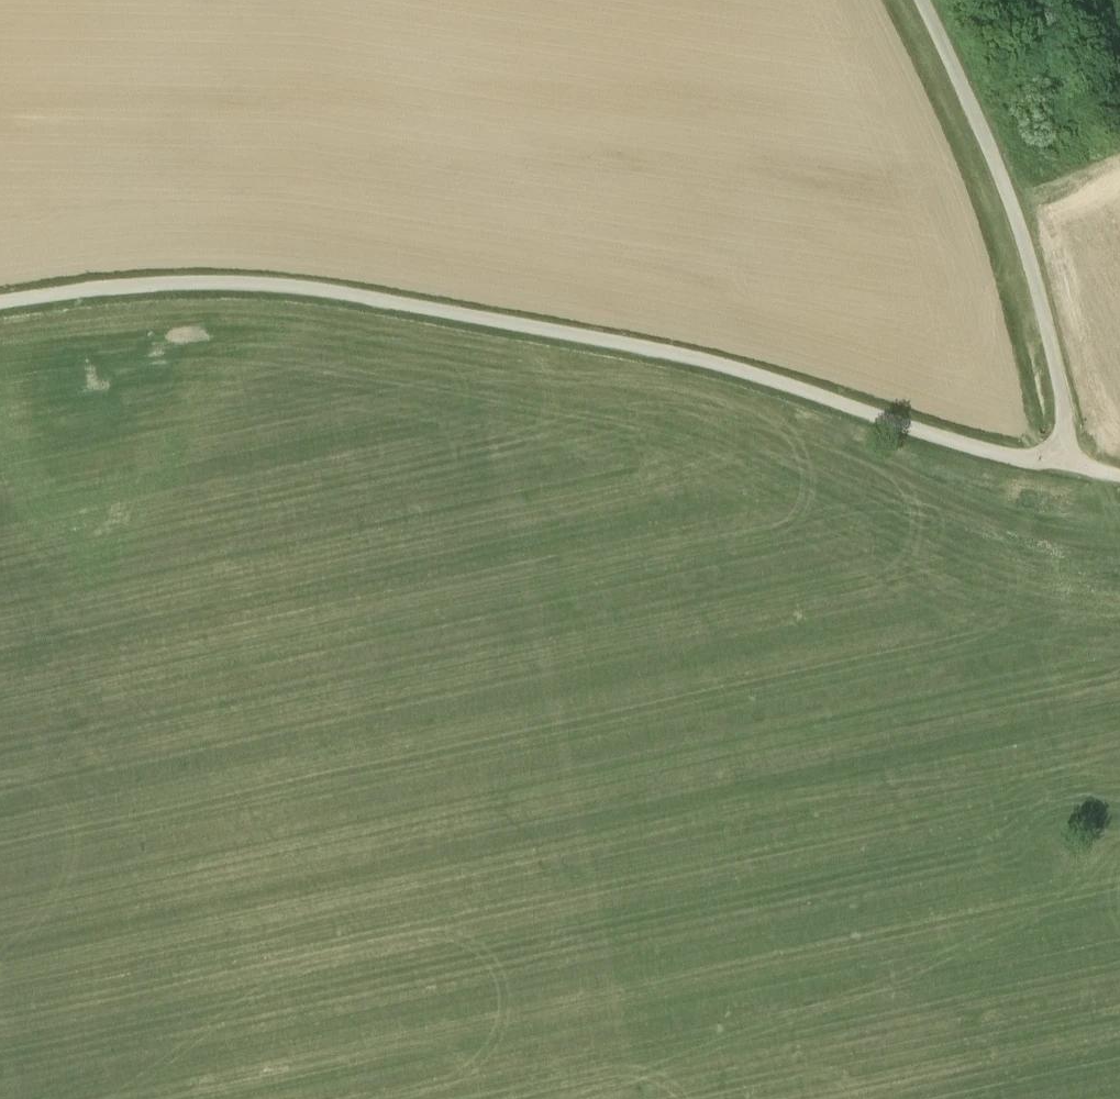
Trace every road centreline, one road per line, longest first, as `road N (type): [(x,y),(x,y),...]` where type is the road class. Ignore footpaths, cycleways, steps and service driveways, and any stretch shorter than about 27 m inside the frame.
road 1 (unclassified): [(0,301),(208,281),(365,296),(704,360),(964,443),(1074,467),(1026,247),(921,0)]

